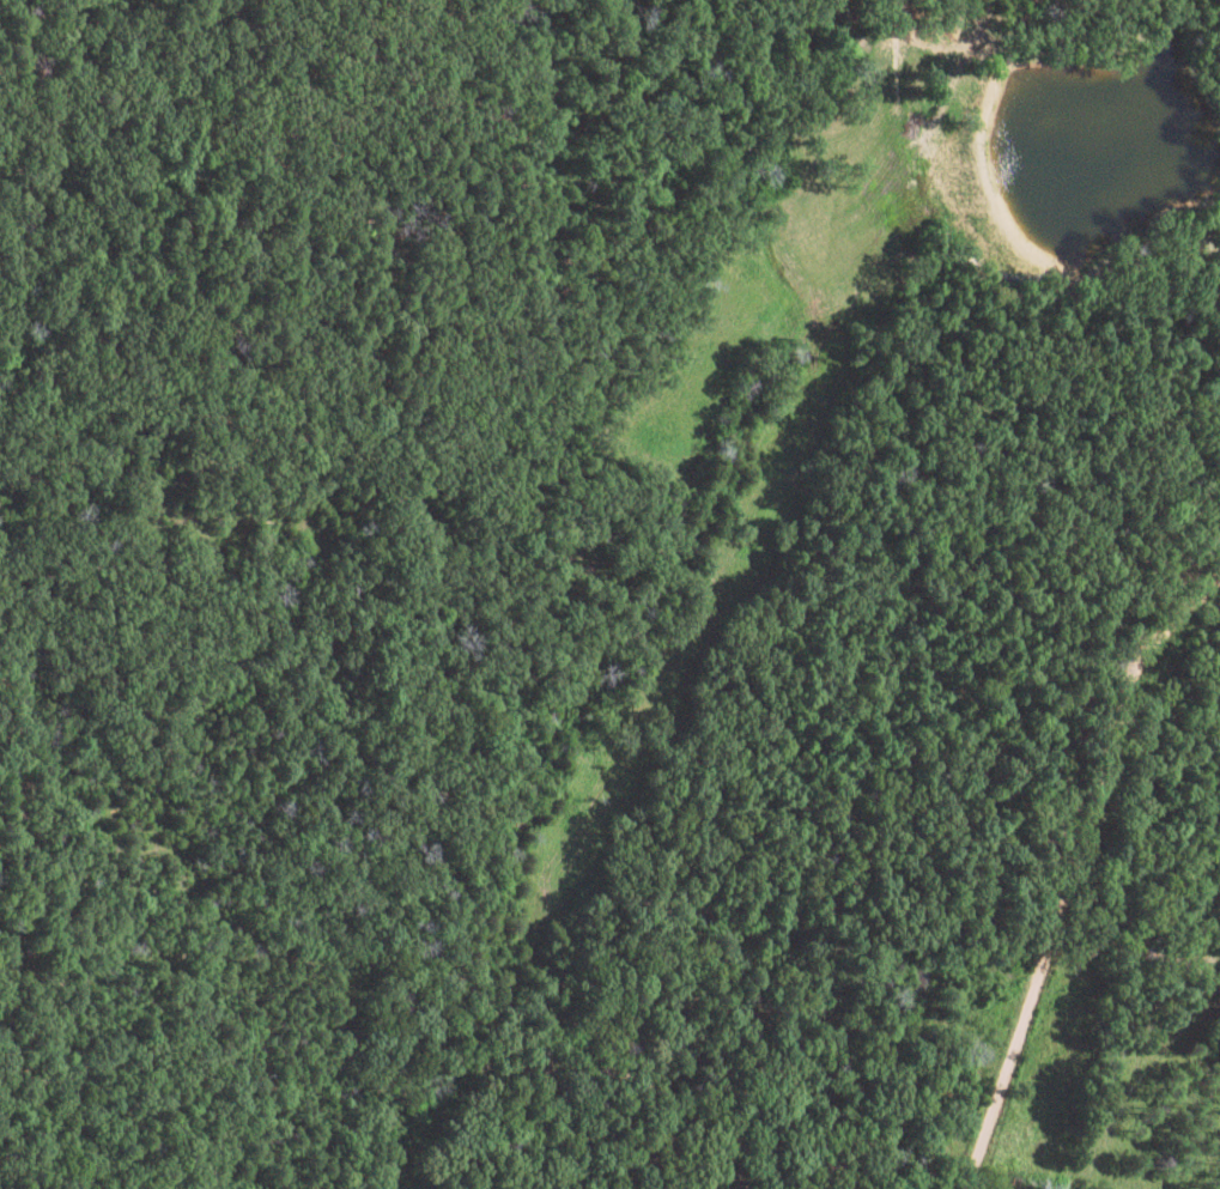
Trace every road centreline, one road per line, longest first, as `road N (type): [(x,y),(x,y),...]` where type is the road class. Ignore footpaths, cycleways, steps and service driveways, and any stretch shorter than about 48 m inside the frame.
road 1 (residential): [(964,1188),(1141,673),(1160,638),(1219,578)]
road 2 (residential): [(1073,881),(1219,883)]

